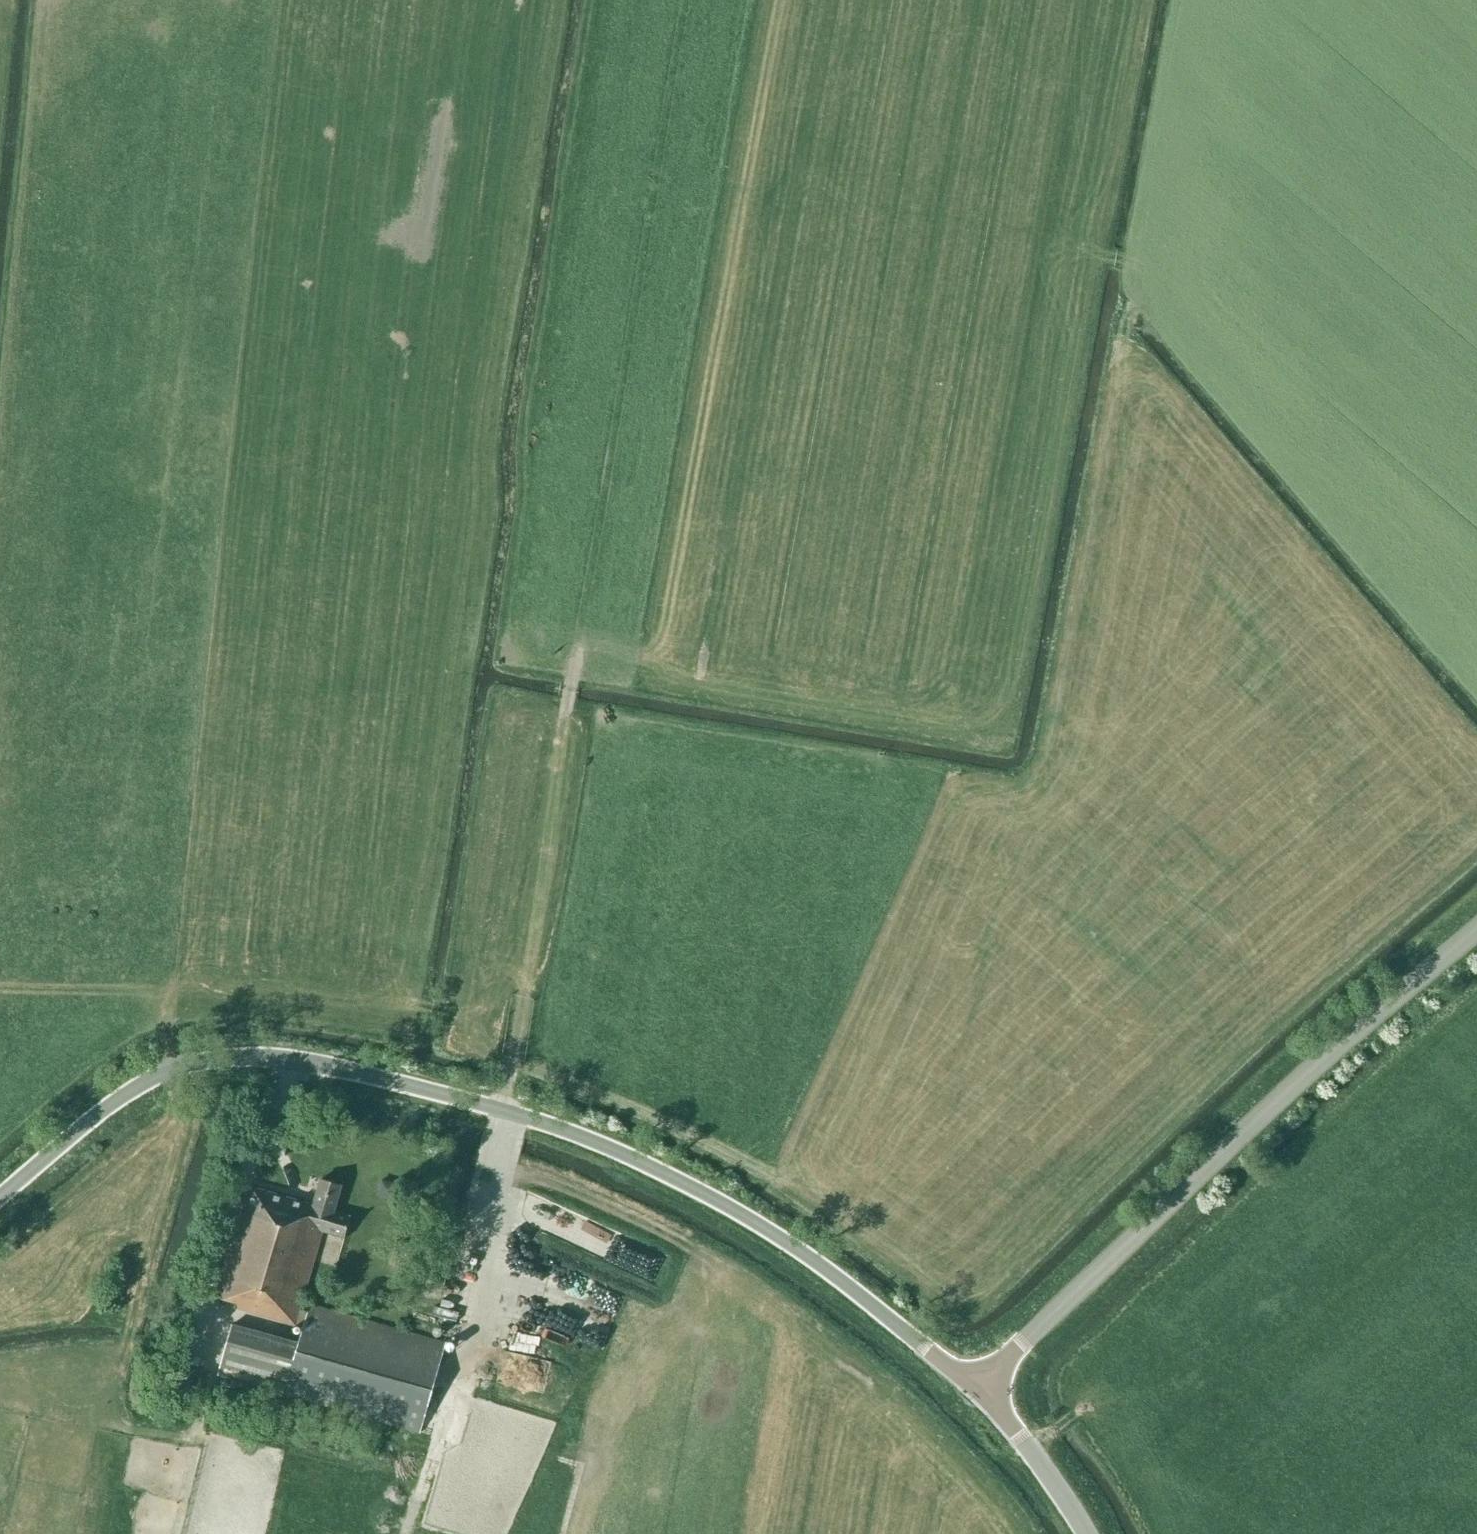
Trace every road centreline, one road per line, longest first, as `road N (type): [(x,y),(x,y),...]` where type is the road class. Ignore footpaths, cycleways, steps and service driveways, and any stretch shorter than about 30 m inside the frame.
road 1 (tertiary): [(0,1198),(110,1106),(174,1071),(261,1058),(347,1071),(548,1125),(691,1187),(803,1254),(975,1392)]
road 2 (tertiary): [(975,1392),(1247,1130),(1476,930)]
road 3 (tertiary): [(1084,1533),(1018,1438),(975,1392)]

